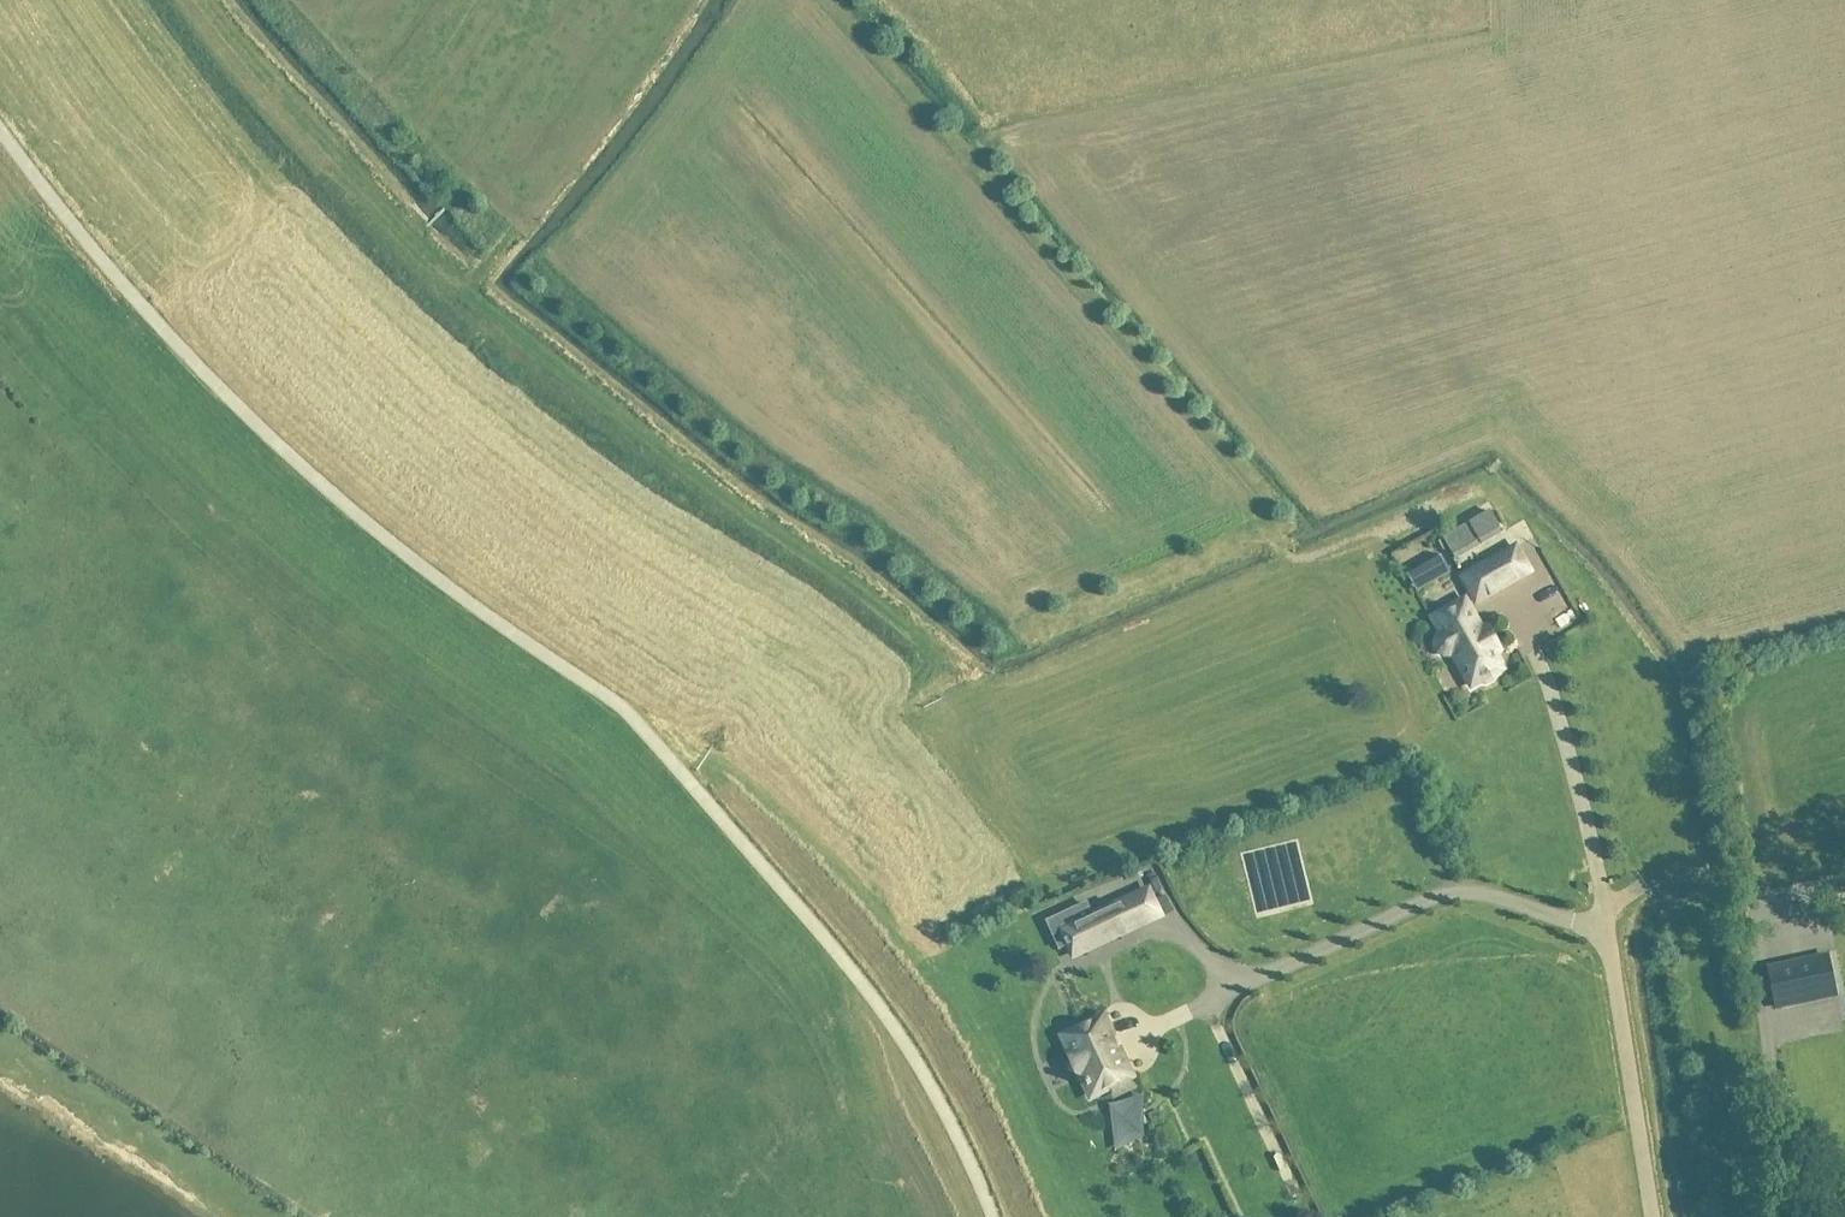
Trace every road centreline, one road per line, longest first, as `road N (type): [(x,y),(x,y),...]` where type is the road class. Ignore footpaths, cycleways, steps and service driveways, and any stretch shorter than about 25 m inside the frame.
road 1 (unclassified): [(1652,1216),(1607,932)]

